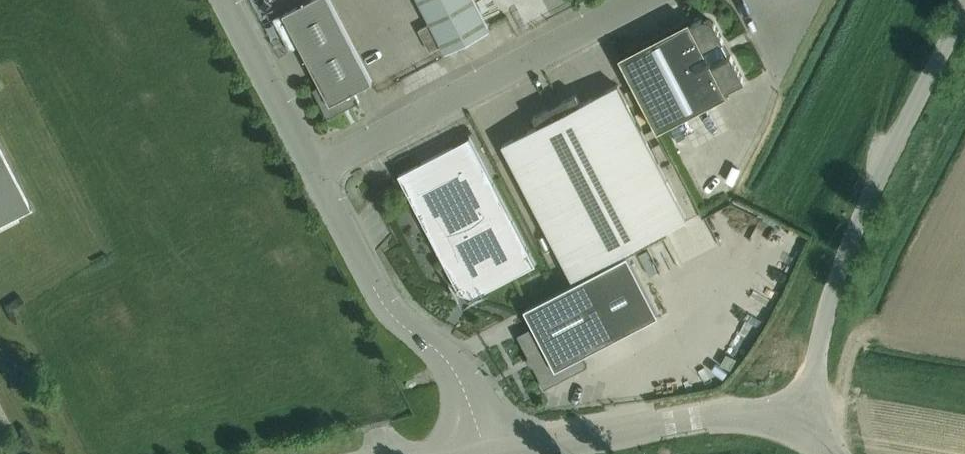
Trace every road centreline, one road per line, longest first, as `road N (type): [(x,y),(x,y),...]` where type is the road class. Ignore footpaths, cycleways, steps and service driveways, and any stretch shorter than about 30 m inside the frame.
road 1 (unclassified): [(798,429),(815,387),(820,329),(887,151),(964,0)]
road 2 (unclassified): [(316,176),(661,0)]
road 3 (unclassified): [(481,453),(455,387),(357,270),(316,176)]
road 4 (unclassified): [(499,453),(726,412)]
road 5 (unclassified): [(316,176),(226,0)]

